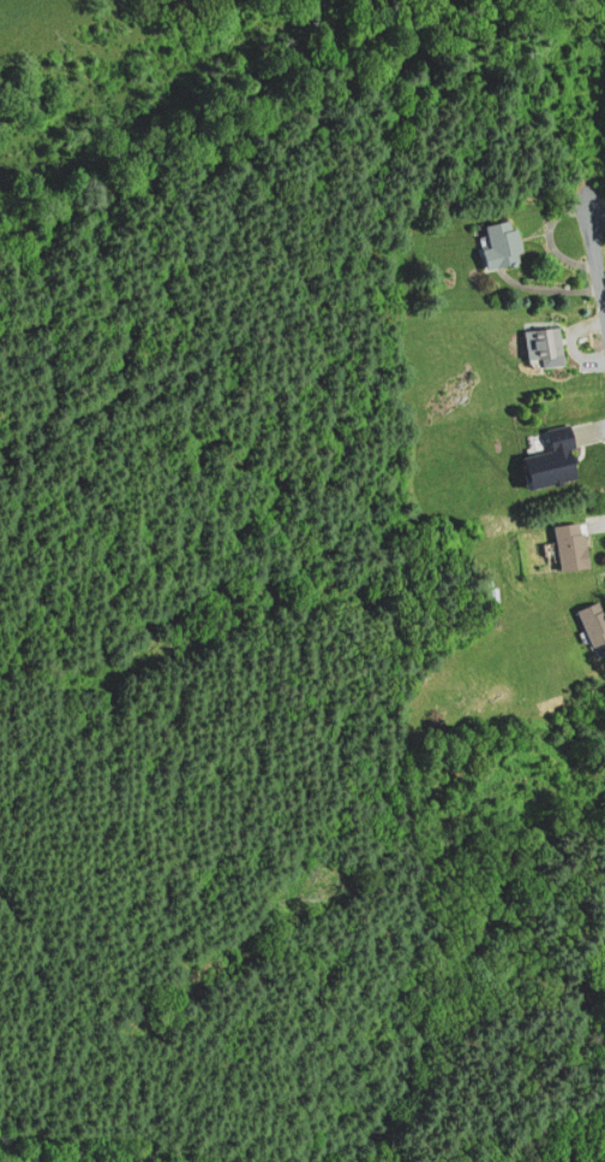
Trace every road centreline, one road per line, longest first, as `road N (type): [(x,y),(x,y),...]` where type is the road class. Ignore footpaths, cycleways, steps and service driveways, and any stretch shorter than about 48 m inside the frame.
road 1 (residential): [(604,362),(580,179)]

